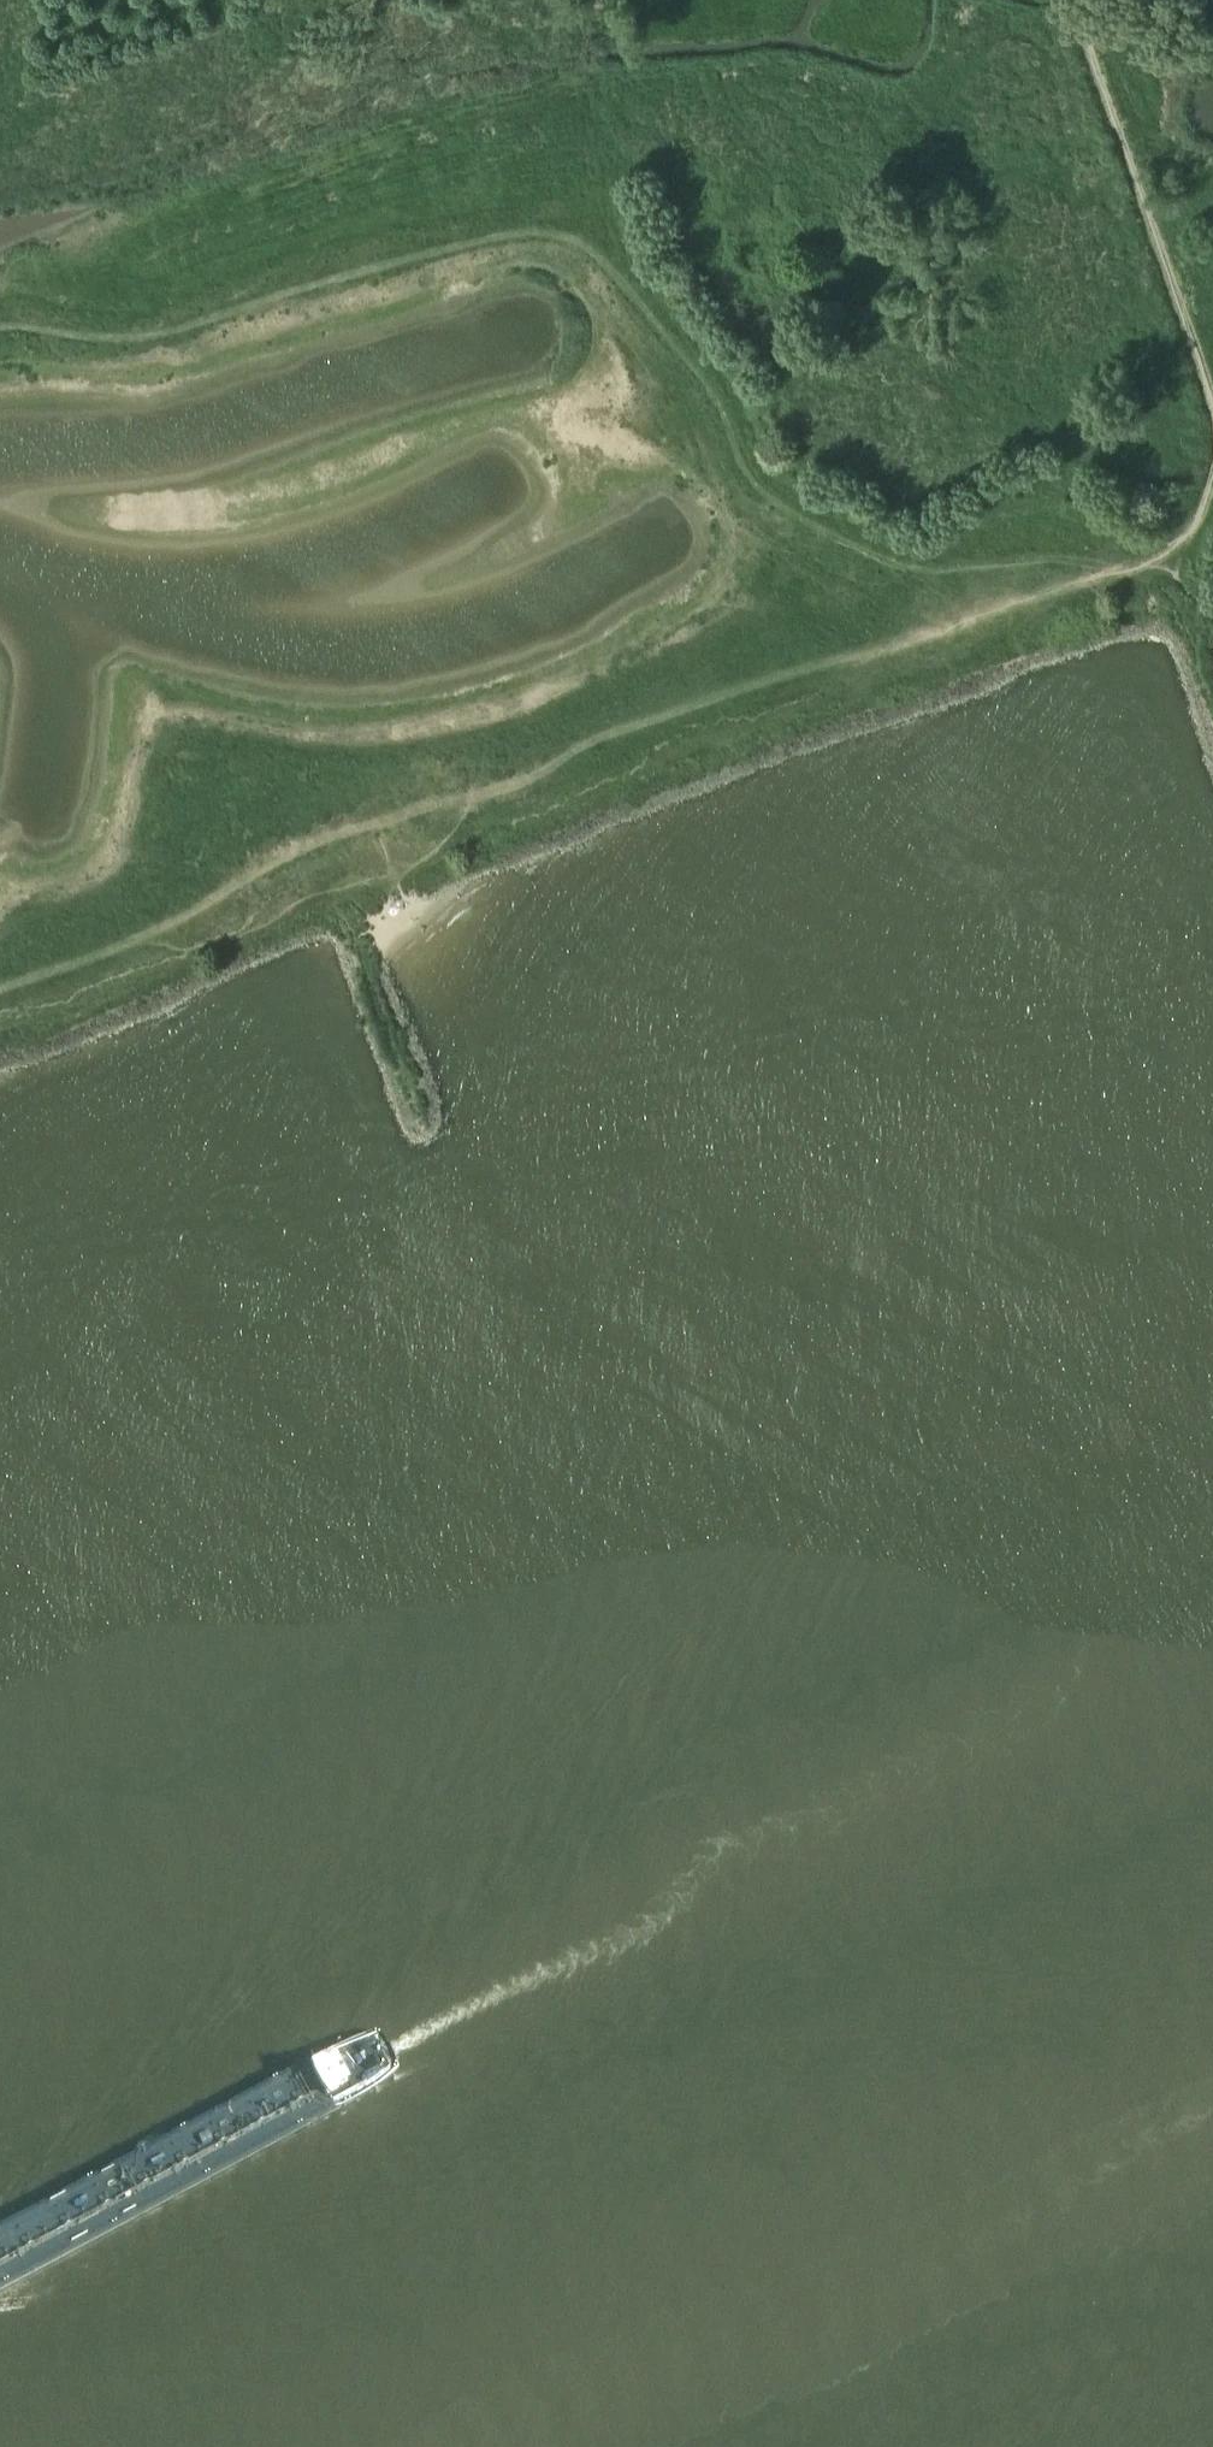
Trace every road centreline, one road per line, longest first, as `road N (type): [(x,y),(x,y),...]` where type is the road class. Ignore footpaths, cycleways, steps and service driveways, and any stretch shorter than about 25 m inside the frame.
road 1 (track): [(1212,425),(1071,0)]
road 2 (track): [(1025,603),(1171,571),(1212,533)]

